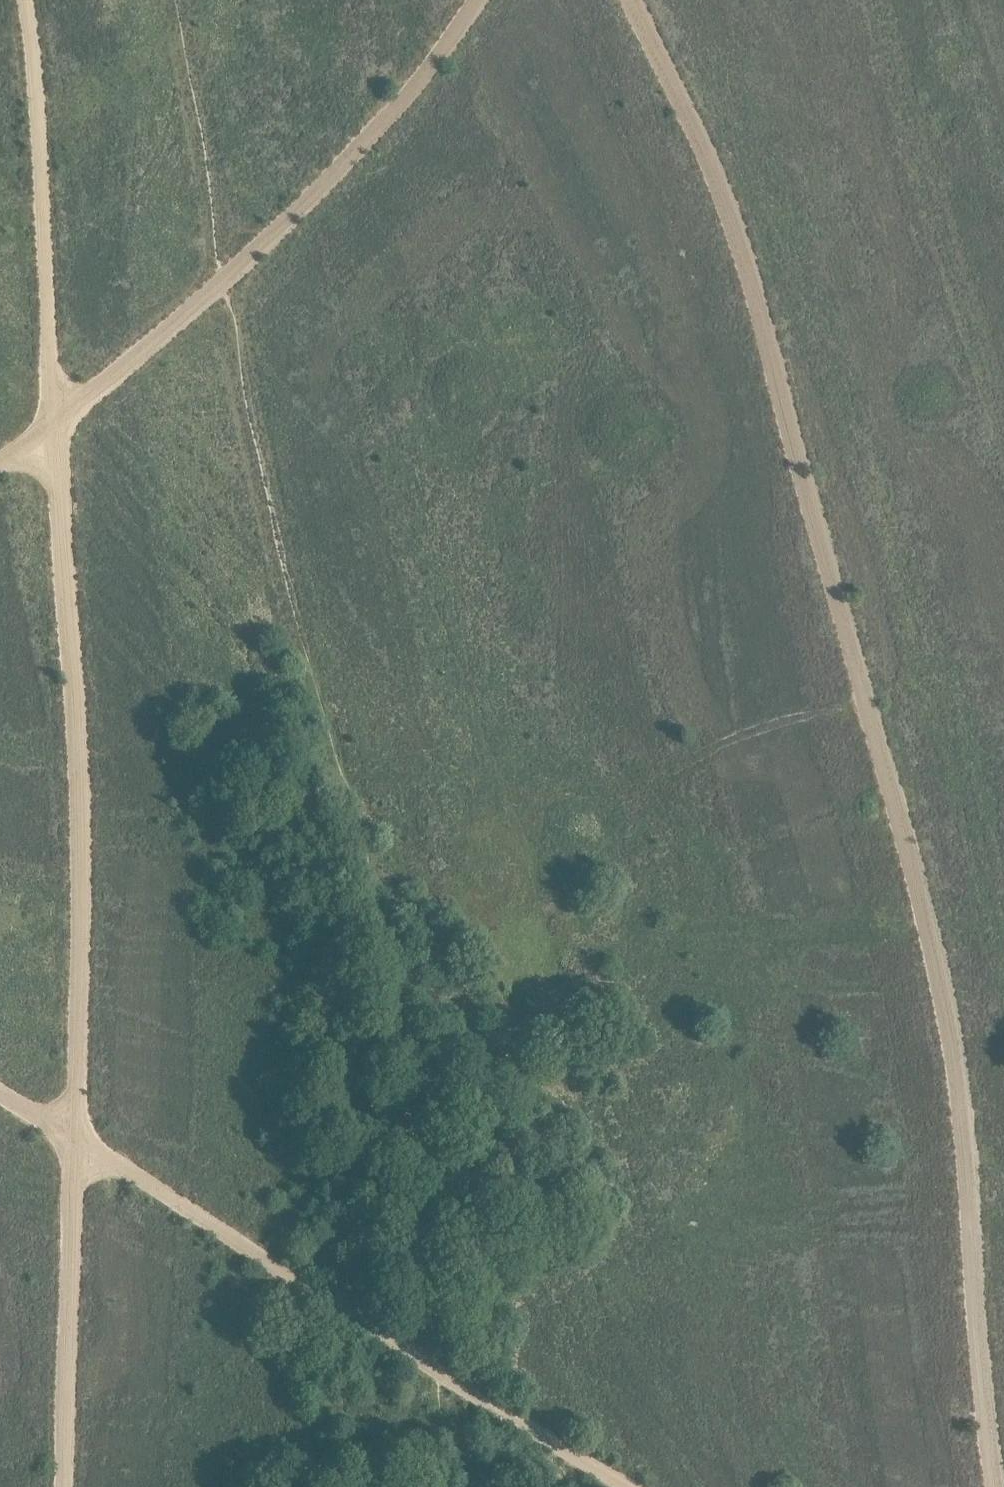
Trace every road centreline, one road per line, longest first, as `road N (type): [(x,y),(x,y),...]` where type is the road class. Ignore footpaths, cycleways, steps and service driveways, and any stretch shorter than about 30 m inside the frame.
road 1 (track): [(633,0),(723,205),(928,914),(953,1027),(995,1486)]
road 2 (track): [(18,0),(35,124),(78,815),(74,1139)]
road 3 (track): [(619,1486),(74,1139),(67,1486)]
road 4 (track): [(0,463),(222,286),(413,88),(475,0)]

